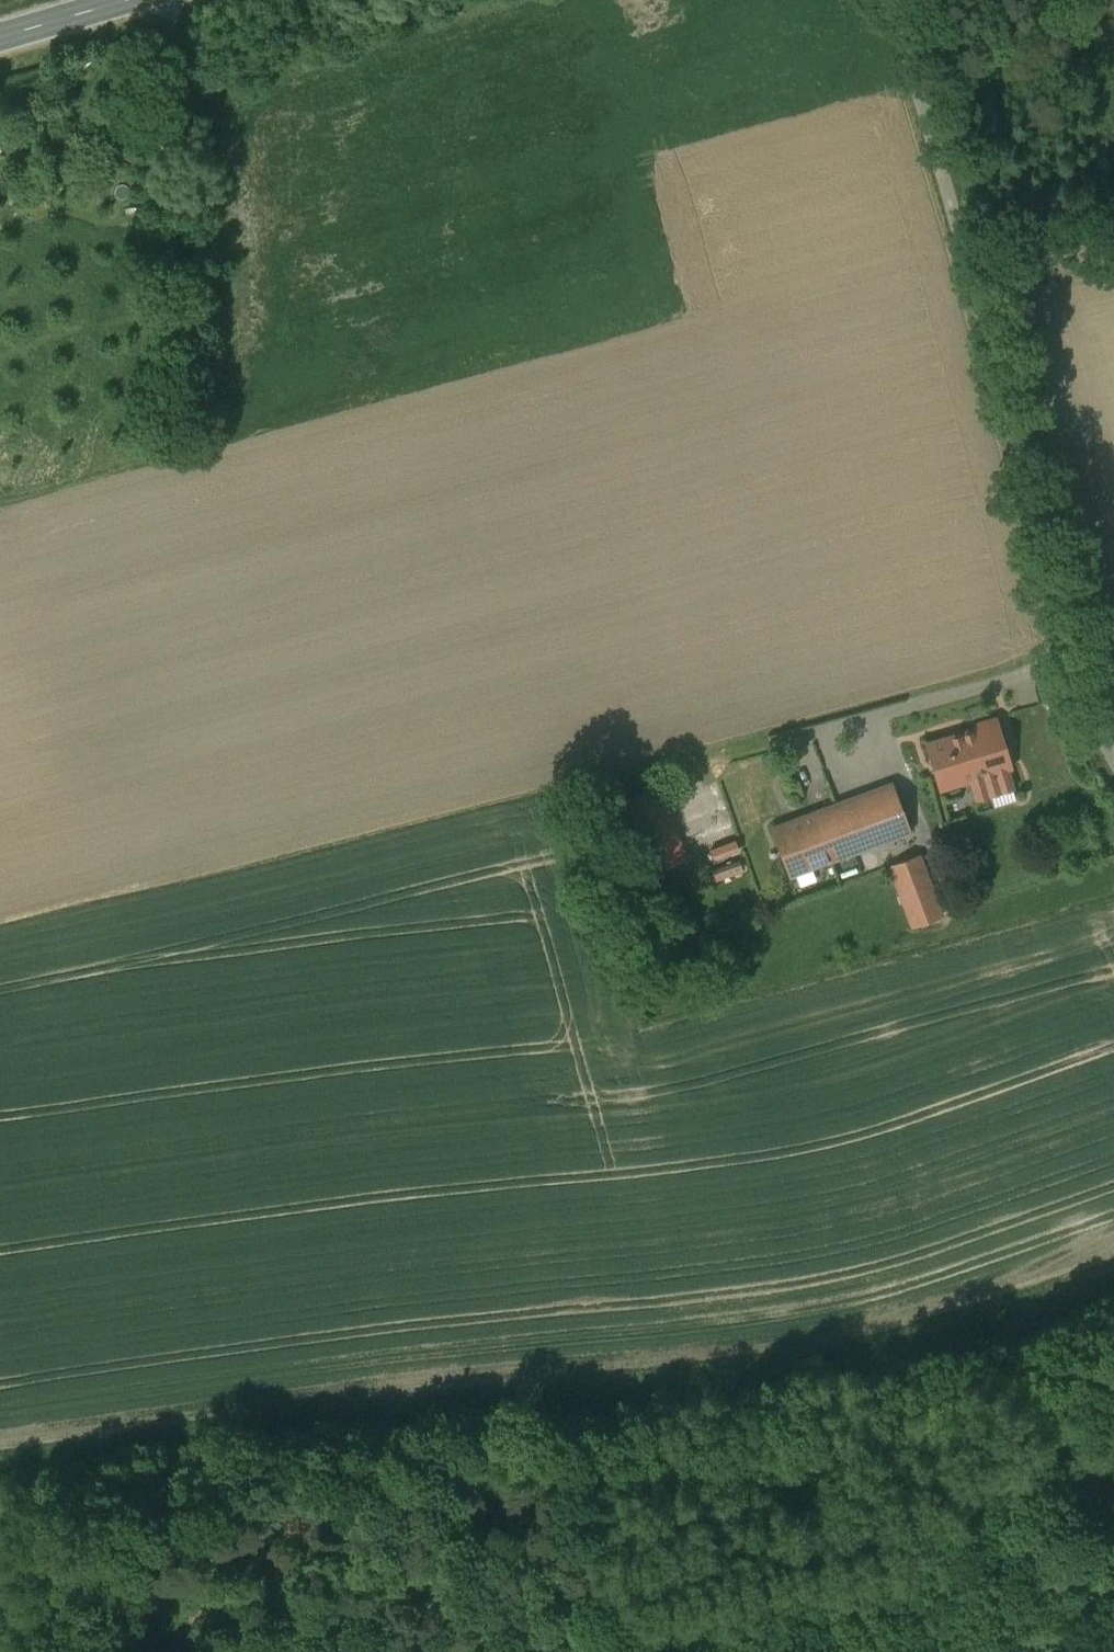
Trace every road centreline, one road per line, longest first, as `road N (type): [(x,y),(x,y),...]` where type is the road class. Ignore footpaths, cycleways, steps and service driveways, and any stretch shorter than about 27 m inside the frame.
road 1 (unclassified): [(1113,752),(1069,661),(959,208),(899,0)]
road 2 (secondary): [(0,36),(126,0)]

